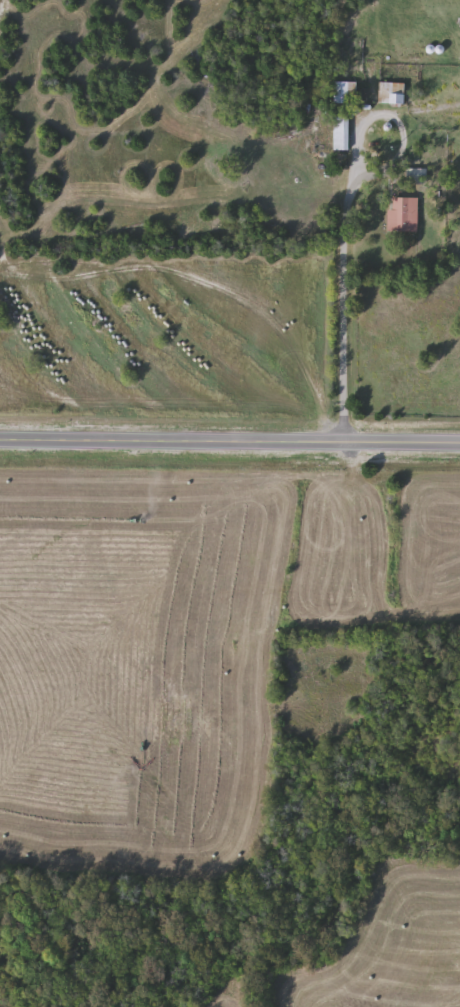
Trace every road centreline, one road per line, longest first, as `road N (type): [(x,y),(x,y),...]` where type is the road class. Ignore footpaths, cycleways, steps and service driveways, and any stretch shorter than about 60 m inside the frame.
road 1 (tertiary): [(0,441),(459,447)]

